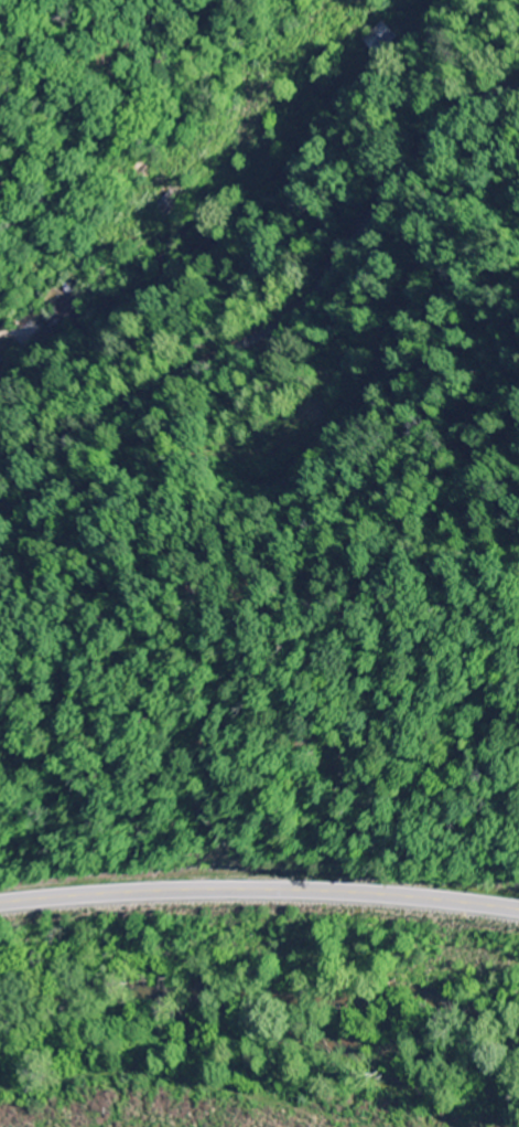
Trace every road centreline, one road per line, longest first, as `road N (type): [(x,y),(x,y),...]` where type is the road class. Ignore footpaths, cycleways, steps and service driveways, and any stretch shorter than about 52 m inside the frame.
road 1 (residential): [(0,469),(144,394),(217,366),(277,328),(305,305),(452,124),(518,85)]
road 2 (secondary): [(0,901),(221,886),(439,896),(518,908)]

